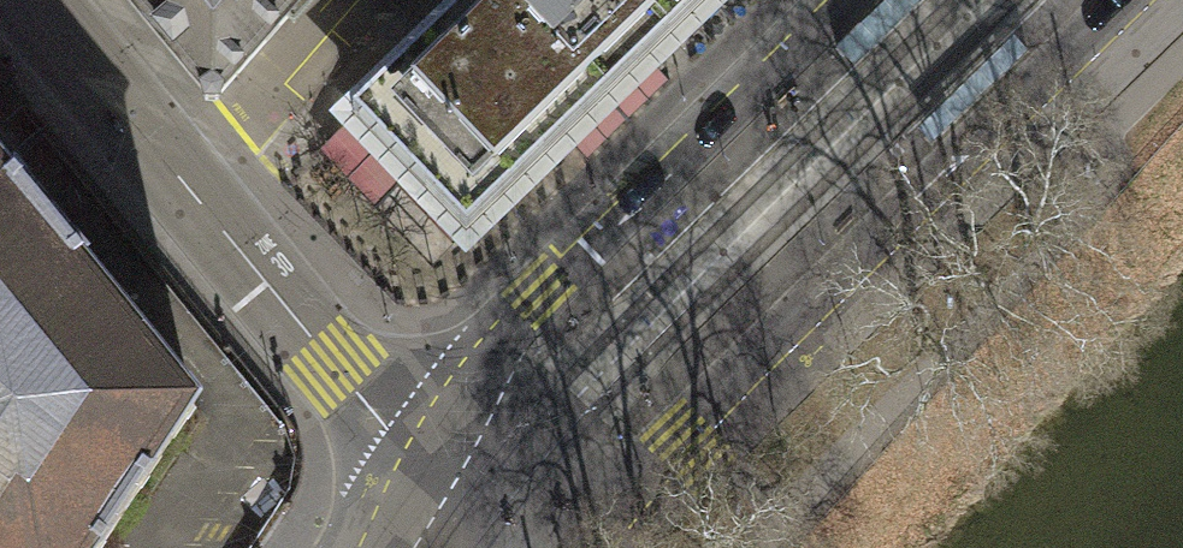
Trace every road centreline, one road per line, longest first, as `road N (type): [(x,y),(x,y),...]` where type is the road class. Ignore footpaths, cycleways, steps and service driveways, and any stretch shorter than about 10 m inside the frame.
road 1 (tertiary): [(500,486),(688,438),(1142,0)]
road 2 (tertiary): [(500,486),(389,417),(330,361),(23,0)]
road 3 (tertiary): [(838,0),(536,292),(500,486)]

